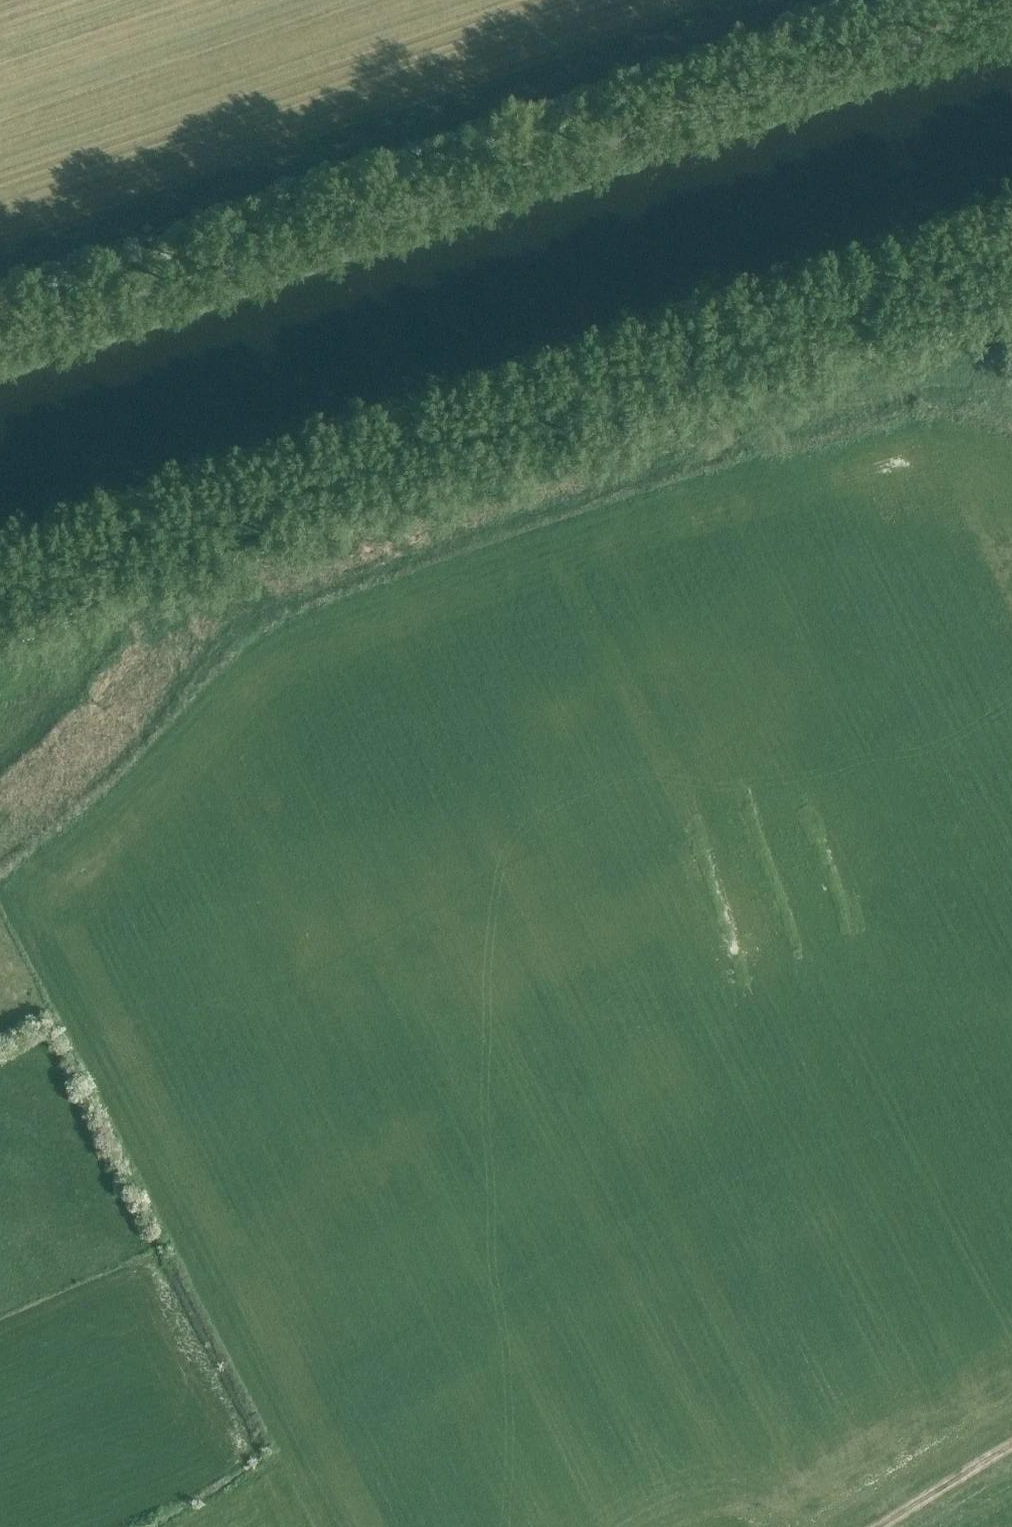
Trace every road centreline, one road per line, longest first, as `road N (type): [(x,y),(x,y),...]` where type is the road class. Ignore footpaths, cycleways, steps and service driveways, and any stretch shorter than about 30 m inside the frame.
road 1 (unclassified): [(1011,10),(0,346)]
road 2 (track): [(880,1526),(1011,1447)]

